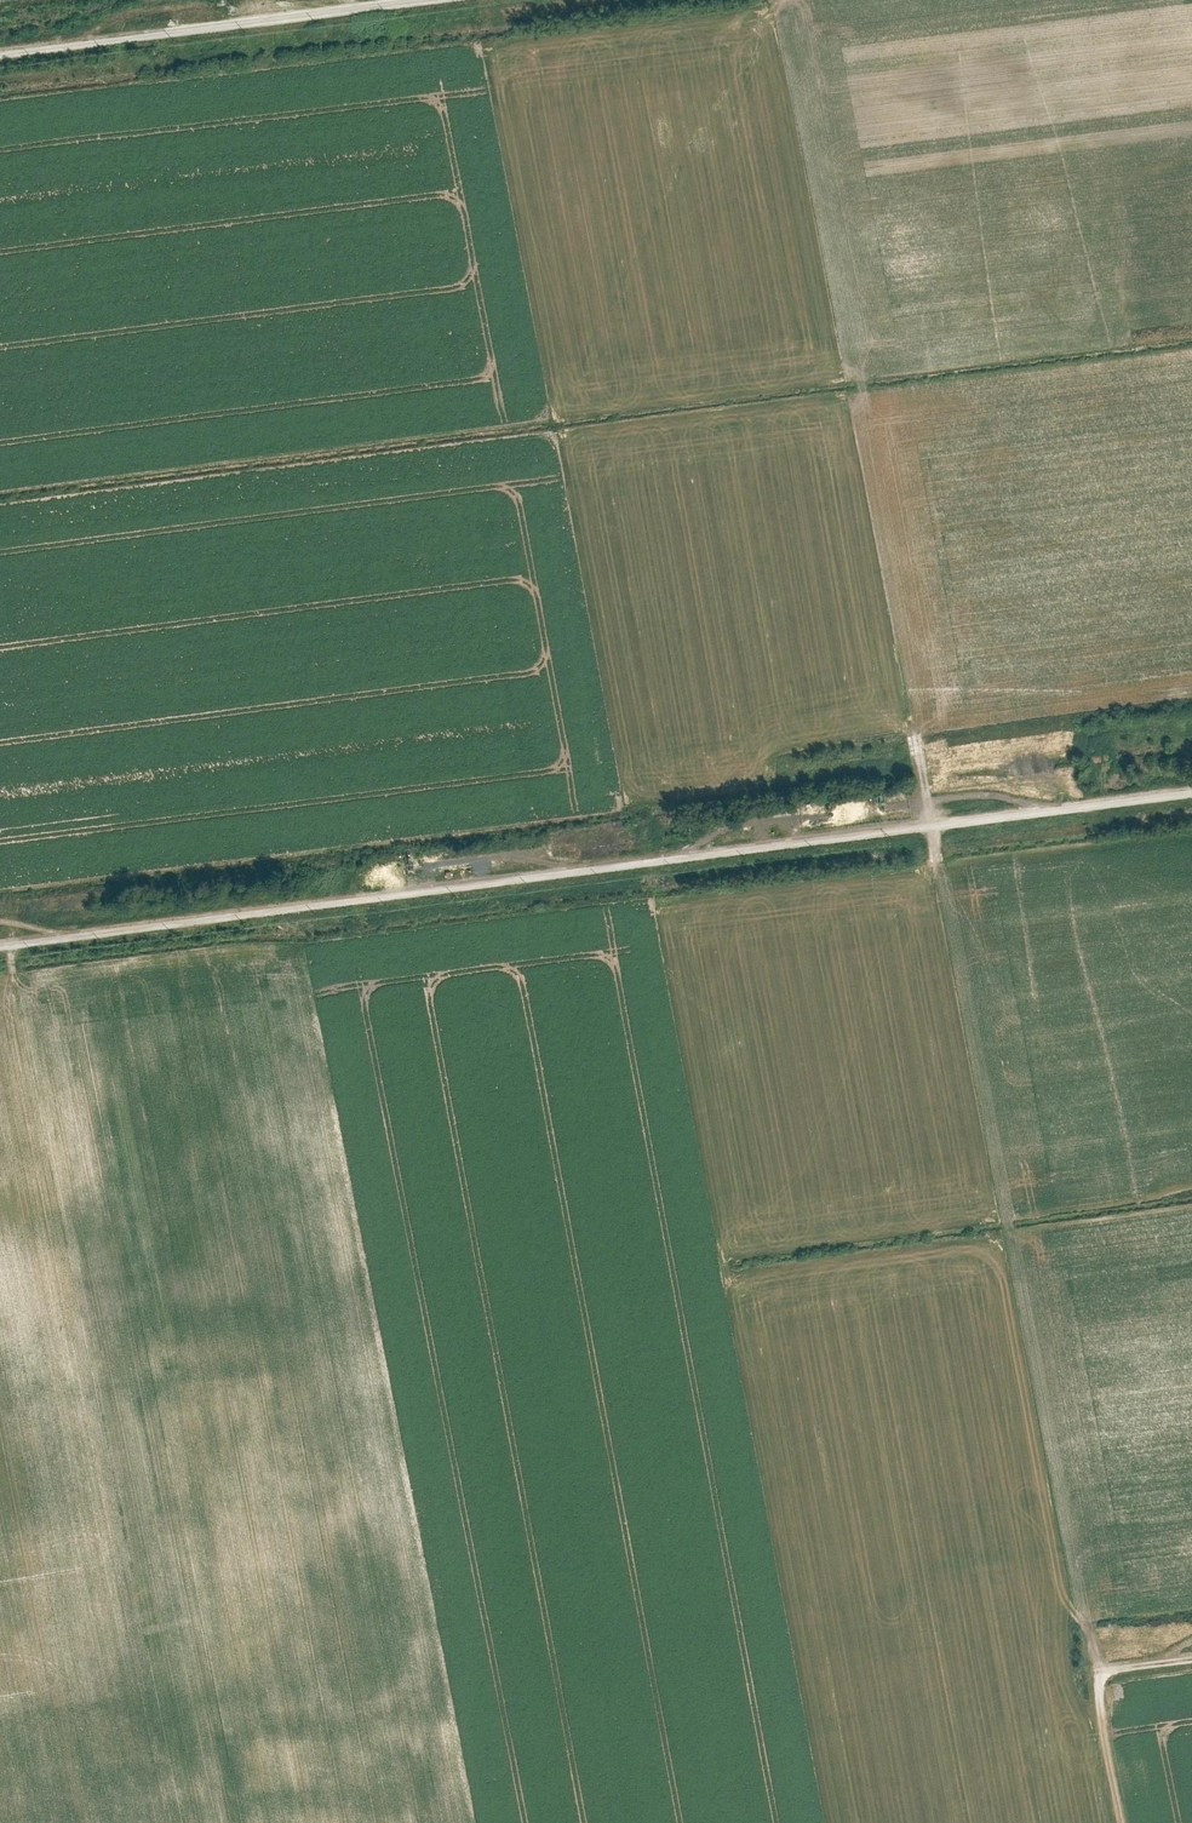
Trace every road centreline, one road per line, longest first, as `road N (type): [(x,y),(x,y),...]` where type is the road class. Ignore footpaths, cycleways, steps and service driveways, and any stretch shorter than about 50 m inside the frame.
road 1 (track): [(1191,788),(0,940)]
road 2 (track): [(0,55),(432,0)]

